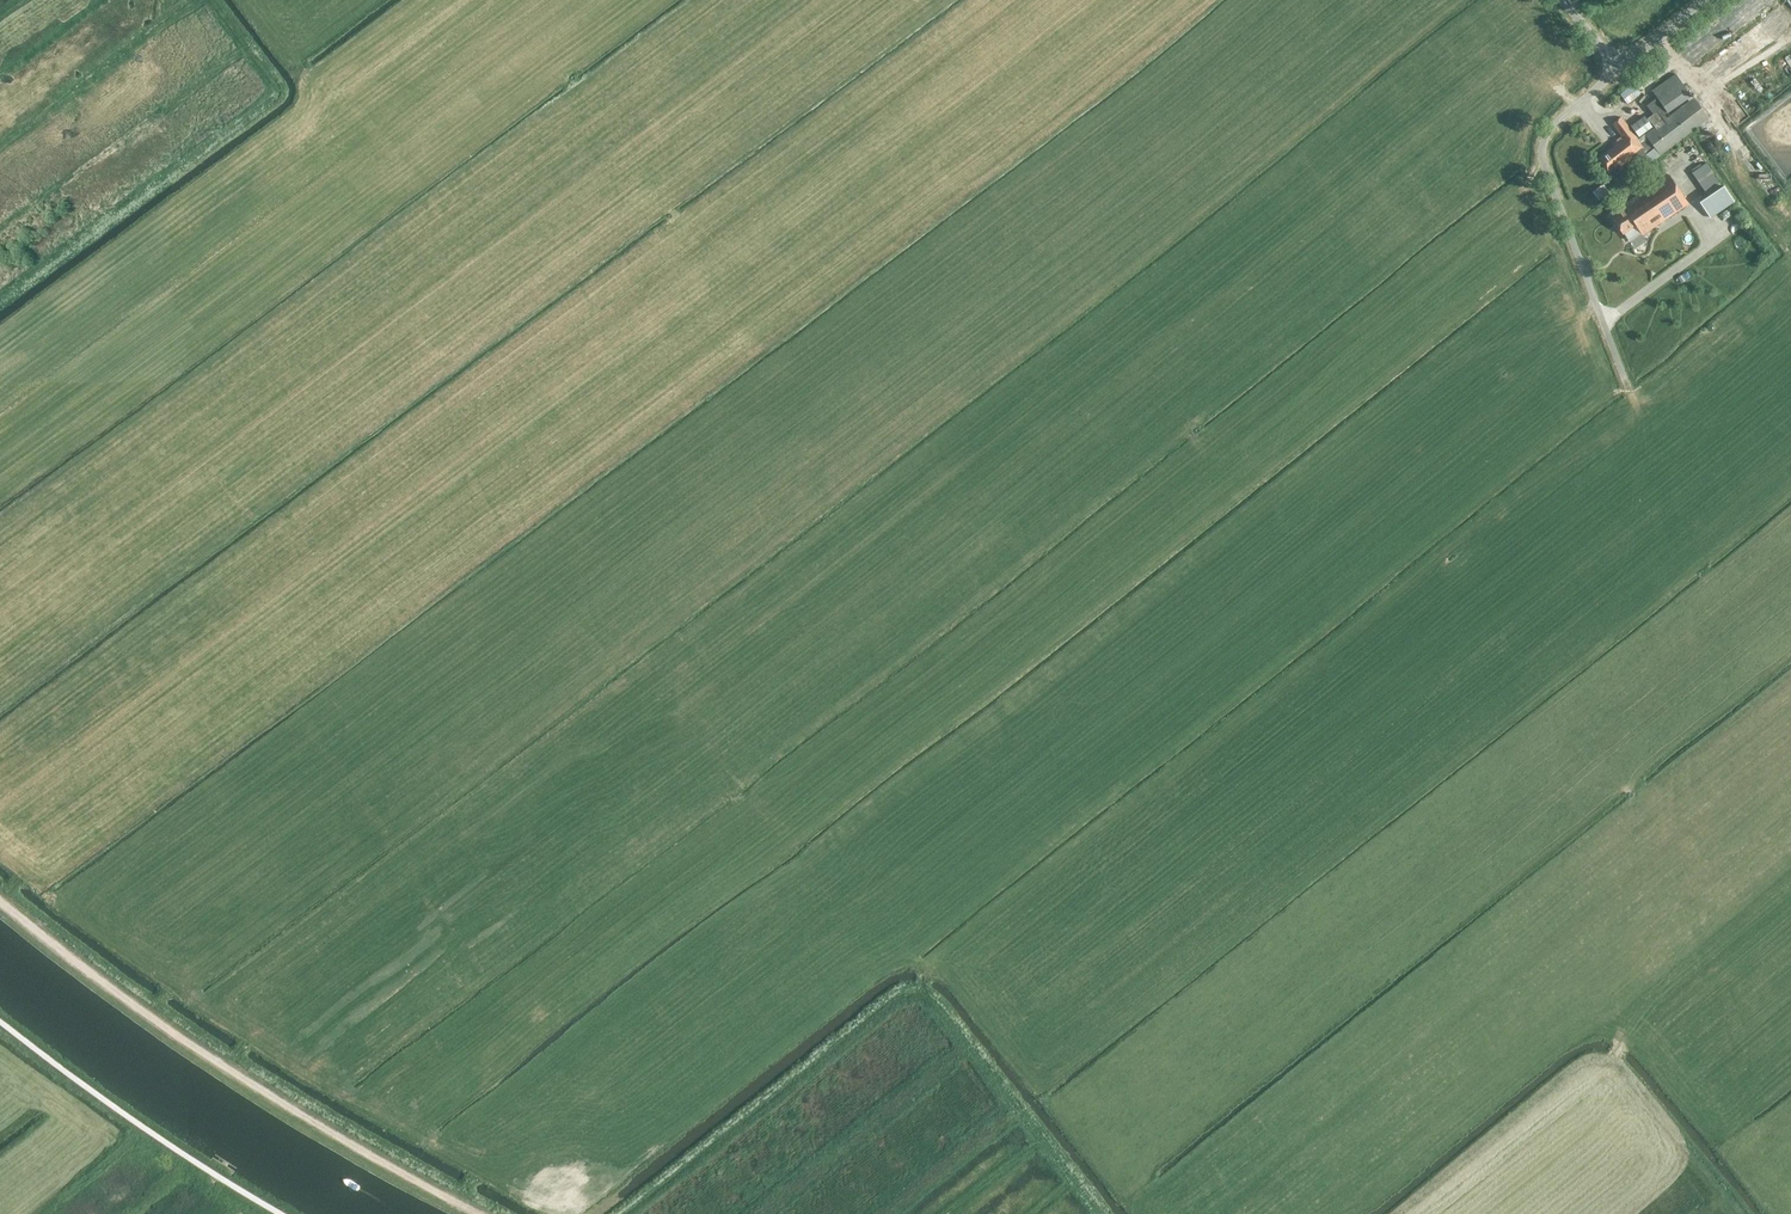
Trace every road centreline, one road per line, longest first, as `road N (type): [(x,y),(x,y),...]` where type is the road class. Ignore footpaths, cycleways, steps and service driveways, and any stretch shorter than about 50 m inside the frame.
road 1 (unclassified): [(478,1213),(229,1070),(0,901)]
road 2 (unclassified): [(1631,394),(1542,157),(1551,128),(1619,68)]
road 3 (track): [(275,1213),(152,1138),(0,1027)]

